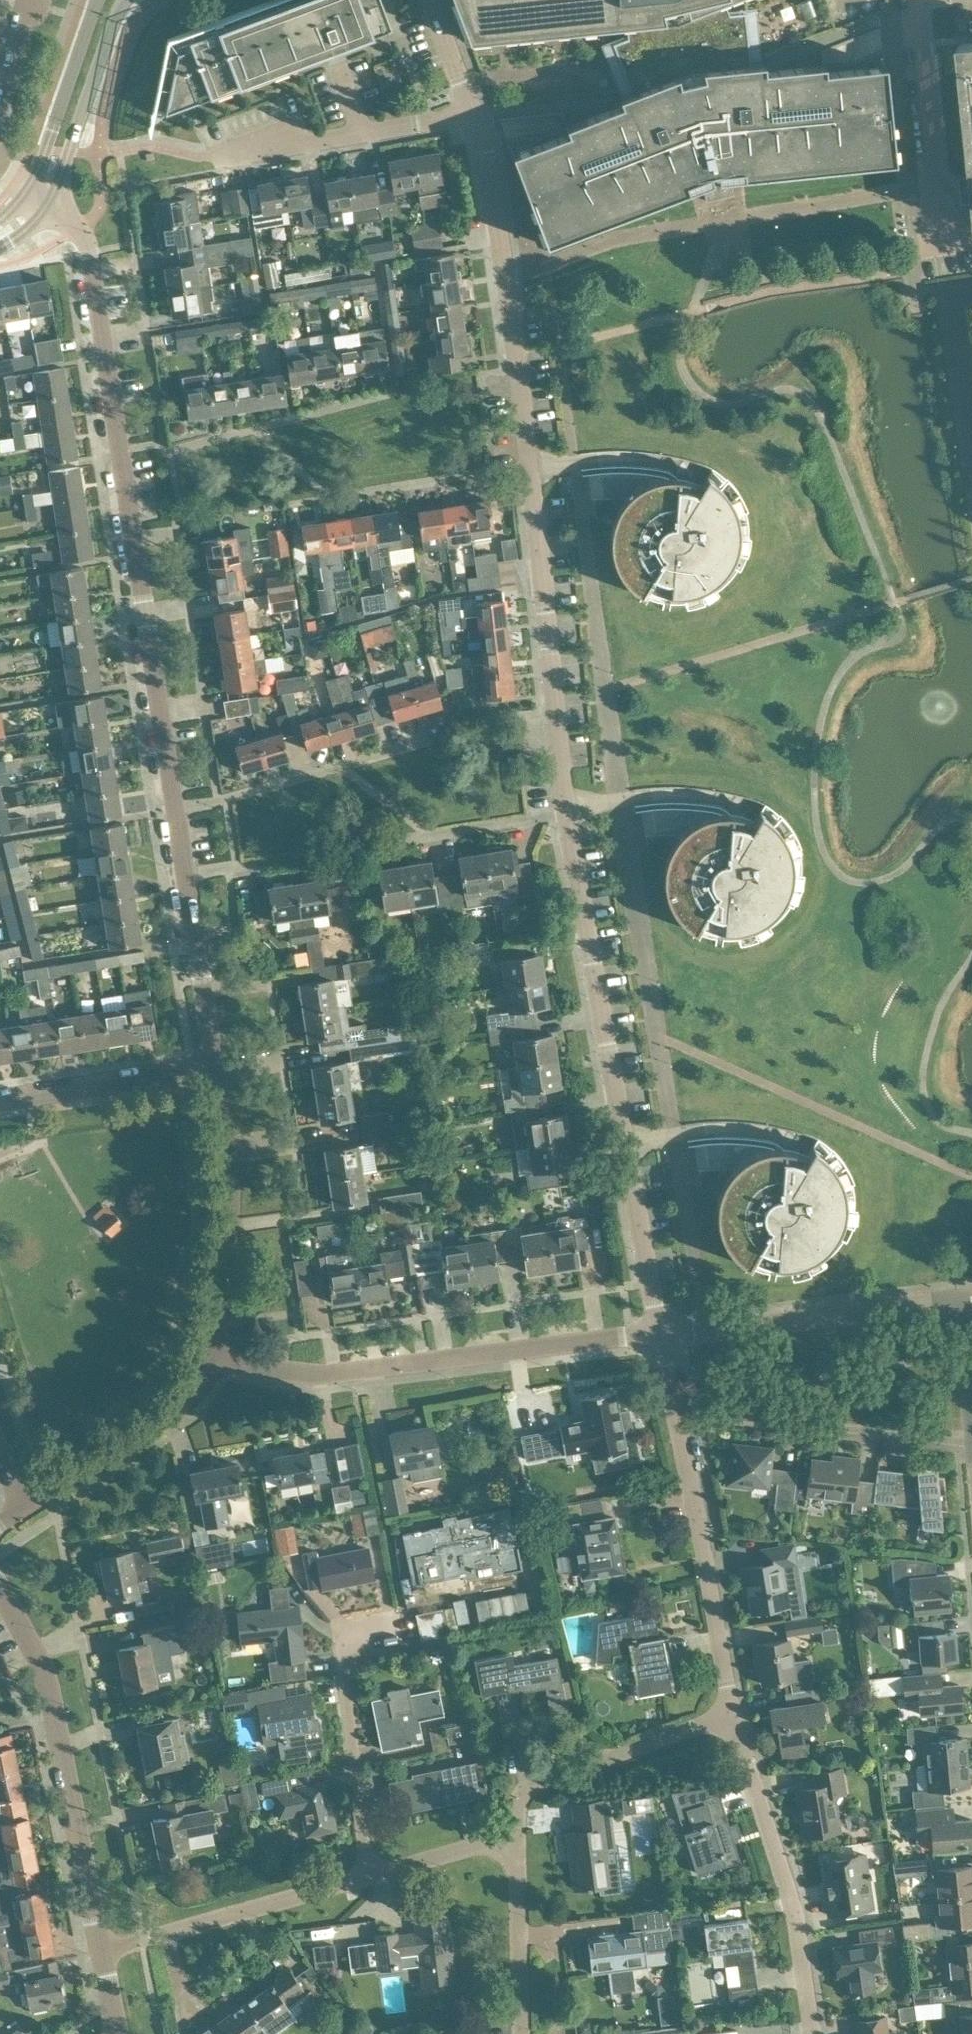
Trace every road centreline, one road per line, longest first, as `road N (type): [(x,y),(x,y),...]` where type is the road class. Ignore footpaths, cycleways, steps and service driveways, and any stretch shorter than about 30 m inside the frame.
road 1 (residential): [(472,115),(486,154),(517,370),(565,815),(657,1334)]
road 2 (residential): [(215,1067),(91,258),(80,227),(51,202)]
road 3 (residential): [(212,1358),(325,1378),(657,1334)]
road 4 (residential): [(730,1716),(657,1334)]
road 5 (residential): [(101,1950),(44,1666),(0,1591)]
road 6 (residential): [(817,2033),(795,1889),(730,1716)]
road 7 (residential): [(657,1334),(958,1303)]
road 8 (residential): [(212,1358),(229,1211),(215,1067)]
road 9 (residential): [(374,1876),(346,1666),(354,1644),(401,1631)]
road 10 (residential): [(101,1950),(374,1876)]
road 11 (residential): [(516,1846),(527,1788),(730,1716)]
road 12 (residential): [(211,156),(472,115)]
road 13 (residential): [(29,1506),(190,1397),(212,1358)]
road 14 (residential): [(912,0),(940,234)]
road 15 (residential): [(0,1103),(215,1067)]
road 16 (tertiary): [(51,202),(128,0)]
road 17 (tertiary): [(98,0),(32,190)]
road 18 (residential): [(520,2033),(516,1846)]
road 19 (residential): [(971,438),(950,295),(971,292)]
road 20 (residential): [(374,1876),(516,1846)]
road 21 (residential): [(431,0),(472,115)]

